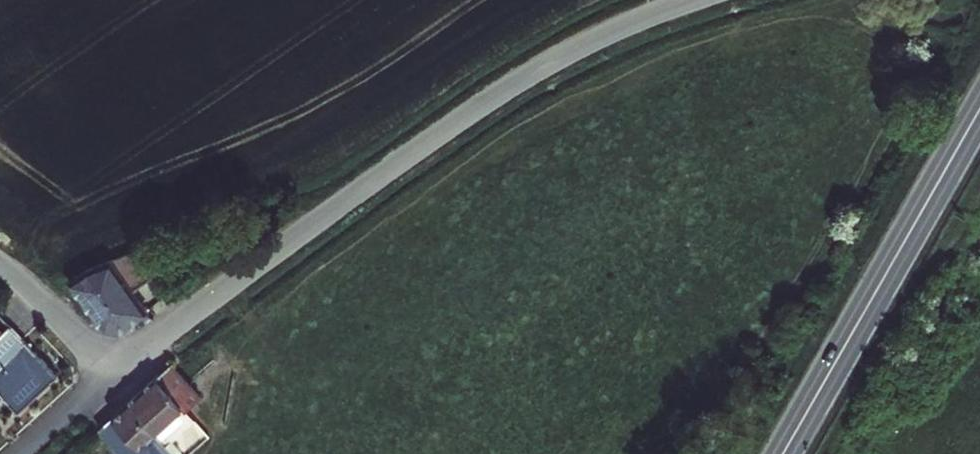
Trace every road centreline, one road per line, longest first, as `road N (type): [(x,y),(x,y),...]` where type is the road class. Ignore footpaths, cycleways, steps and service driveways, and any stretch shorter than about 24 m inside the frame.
road 1 (unclassified): [(689,0),(516,81),(153,343),(116,354)]
road 2 (primary): [(782,453),(979,109)]
road 3 (unclassified): [(116,354),(78,339),(0,265)]
road 4 (residential): [(116,354),(101,382),(23,453)]

